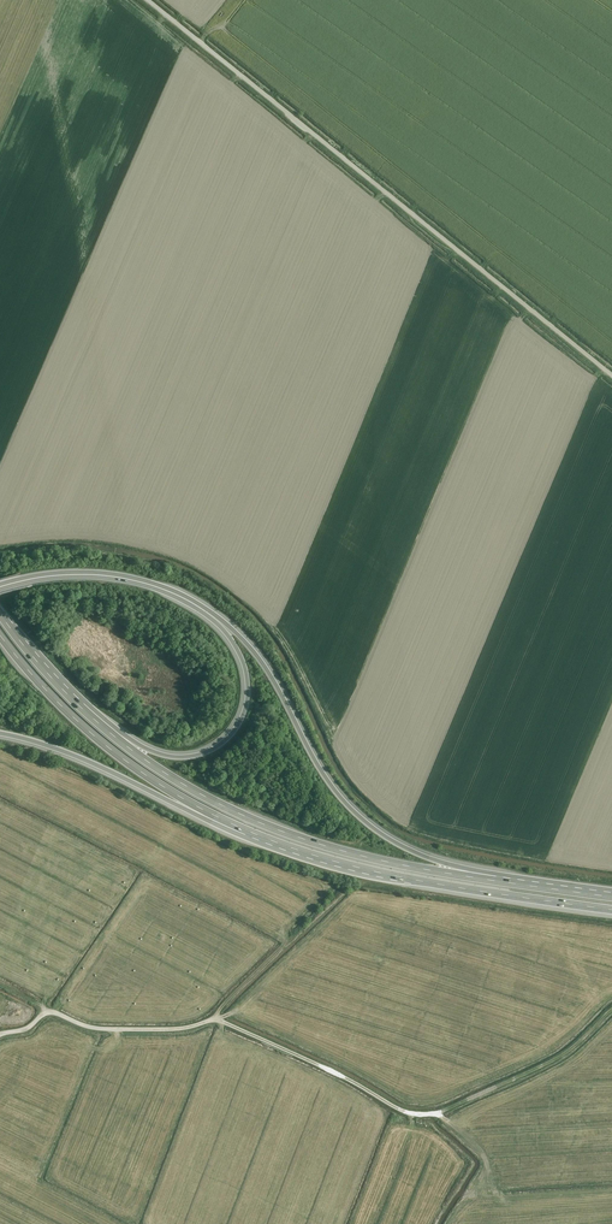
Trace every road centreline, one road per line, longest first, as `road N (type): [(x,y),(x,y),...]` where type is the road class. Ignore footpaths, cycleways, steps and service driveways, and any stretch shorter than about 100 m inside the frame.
road 1 (track): [(0,1035),(53,1012),(116,1030),(216,1020),(405,1113),(431,1115),(563,1057),(611,1012)]
road 2 (unclassified): [(146,0),(611,377)]
road 3 (motorway): [(498,883),(399,843),(363,819),(333,787),(254,650),(199,606)]
road 4 (motorway): [(498,883),(363,856),(267,826),(179,783),(120,741)]
road 5 (motorway): [(0,633),(83,725),(207,812)]
road 6 (motorway): [(199,606),(242,662),(245,698),(234,729),(189,756),(120,741)]
road 7 (motorway): [(0,733),(207,812)]
road 8 (motorway): [(0,588),(56,576),(111,577),(199,606)]
road 9 (motorway): [(120,741),(56,681),(0,613)]

